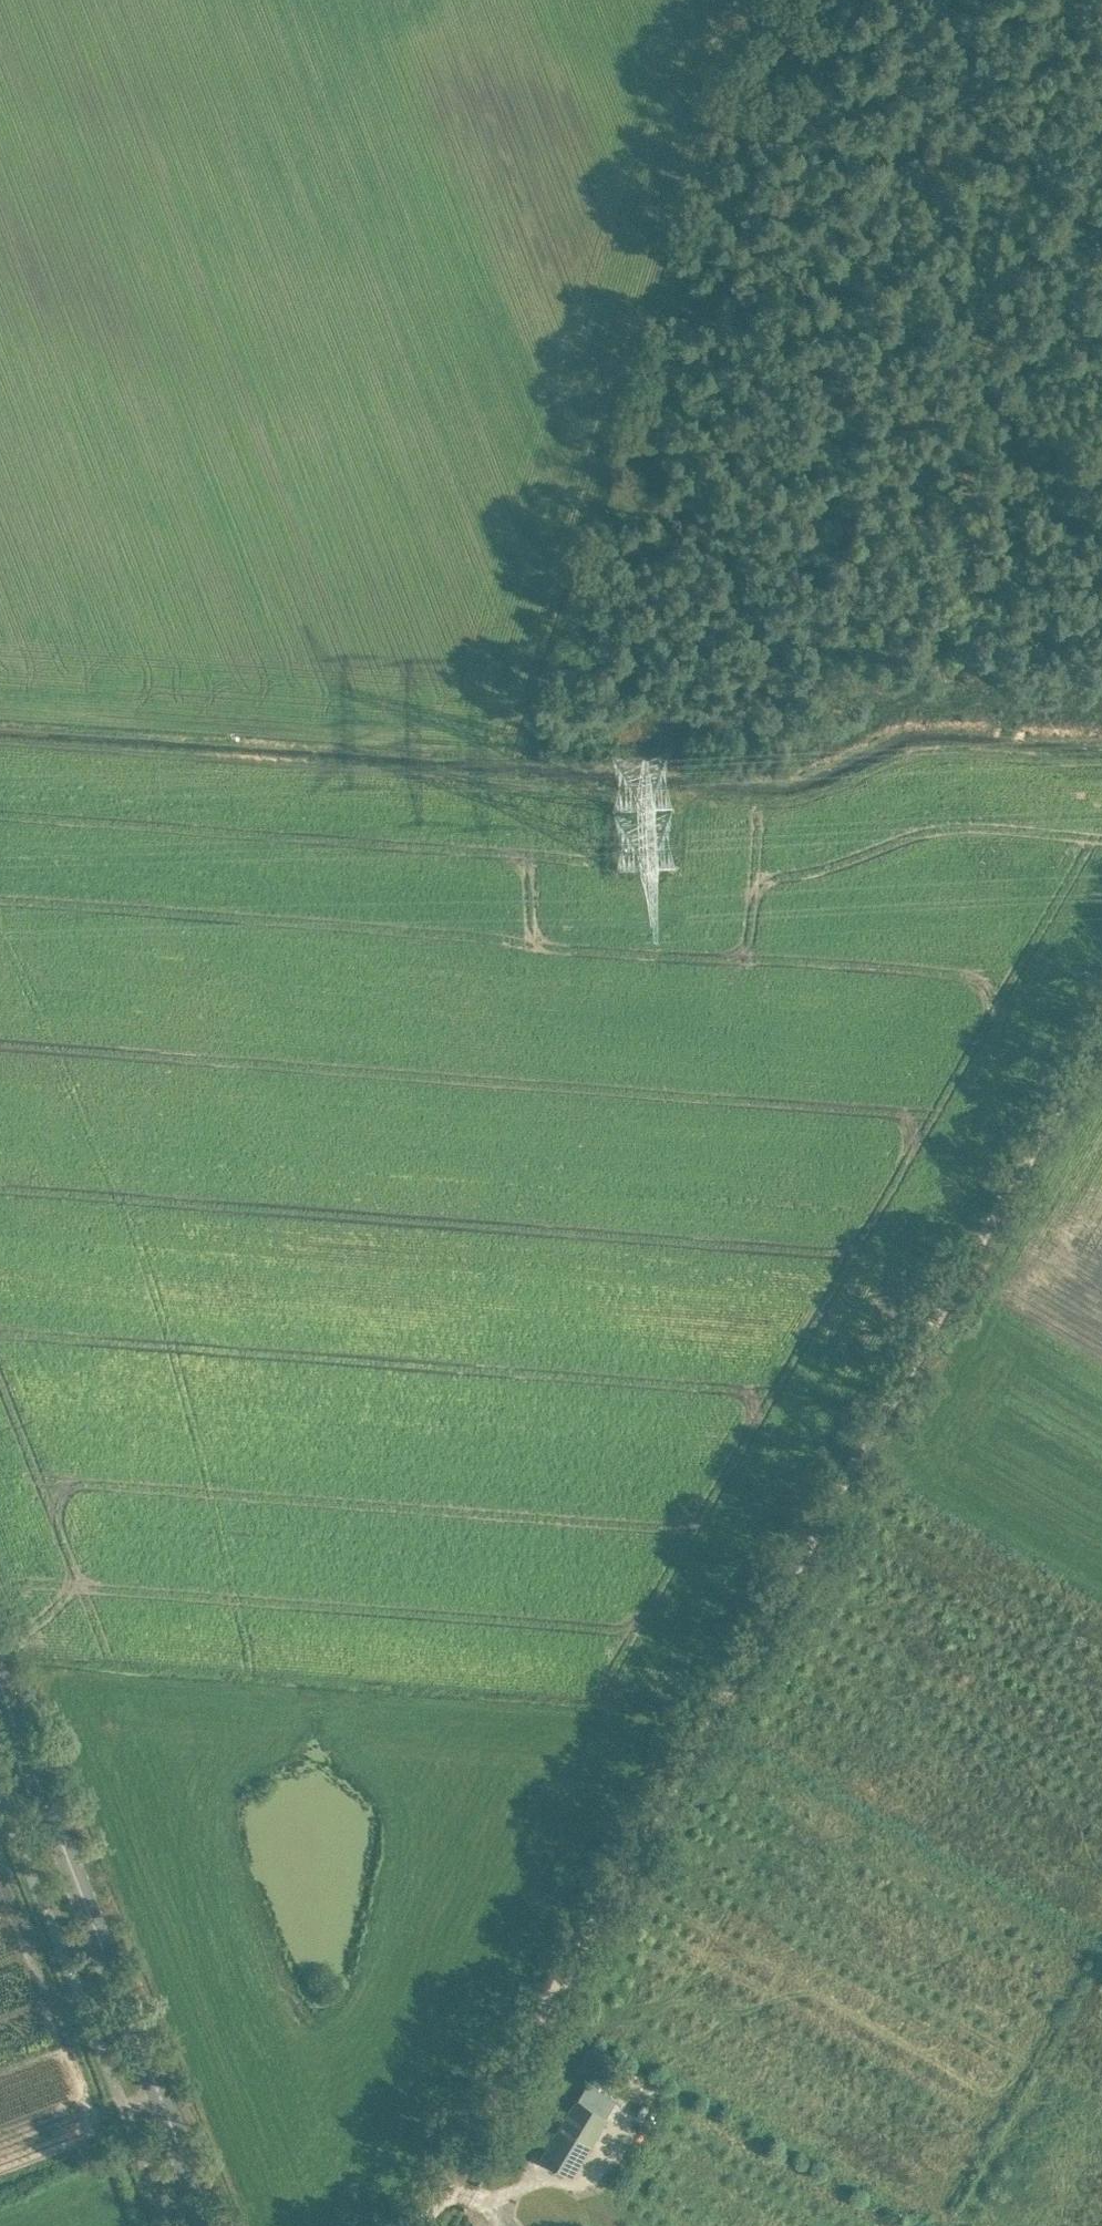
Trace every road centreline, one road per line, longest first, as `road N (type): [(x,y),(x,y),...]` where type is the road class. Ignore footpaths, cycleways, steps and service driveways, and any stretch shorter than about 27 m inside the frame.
road 1 (track): [(421,2225),(1101,1010)]
road 2 (tertiary): [(212,2225),(0,1683)]

